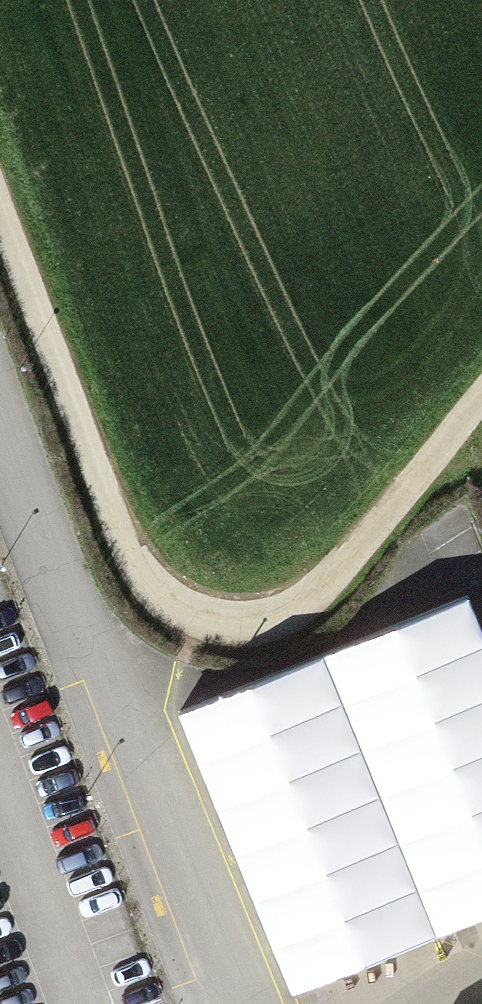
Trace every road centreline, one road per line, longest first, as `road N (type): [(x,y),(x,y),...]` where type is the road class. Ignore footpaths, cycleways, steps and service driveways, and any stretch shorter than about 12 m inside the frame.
road 1 (track): [(481,406),(324,582),(281,612),(238,616),(188,605),(153,580),(0,190)]
road 2 (residential): [(251,1003),(66,594),(0,425)]

